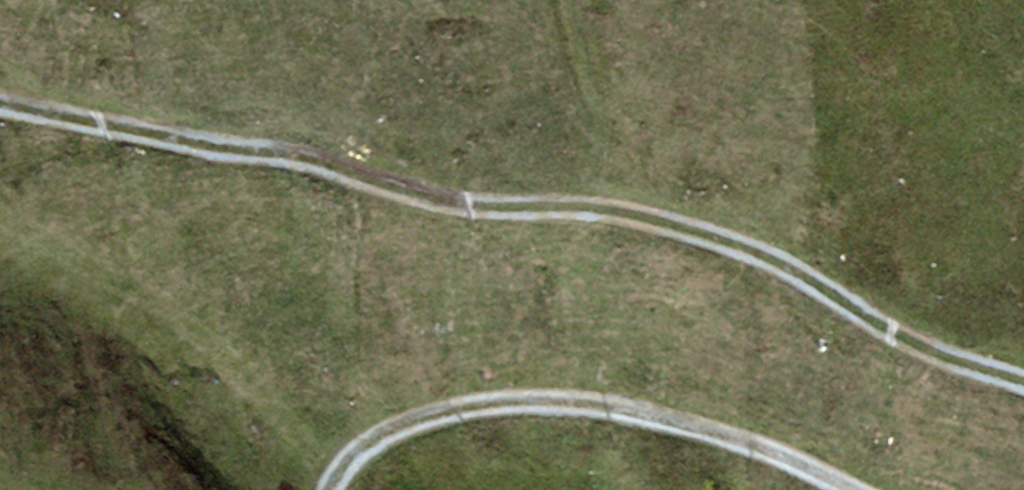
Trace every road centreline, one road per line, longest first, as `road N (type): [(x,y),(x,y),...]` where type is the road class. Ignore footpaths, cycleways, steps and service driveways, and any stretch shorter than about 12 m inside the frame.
road 1 (track): [(1023,381),(931,353),(764,256),(626,213),(469,206),(355,171),(0,99)]
road 2 (track): [(327,489),(342,451),(451,405),(531,397),(671,417),(854,489)]

